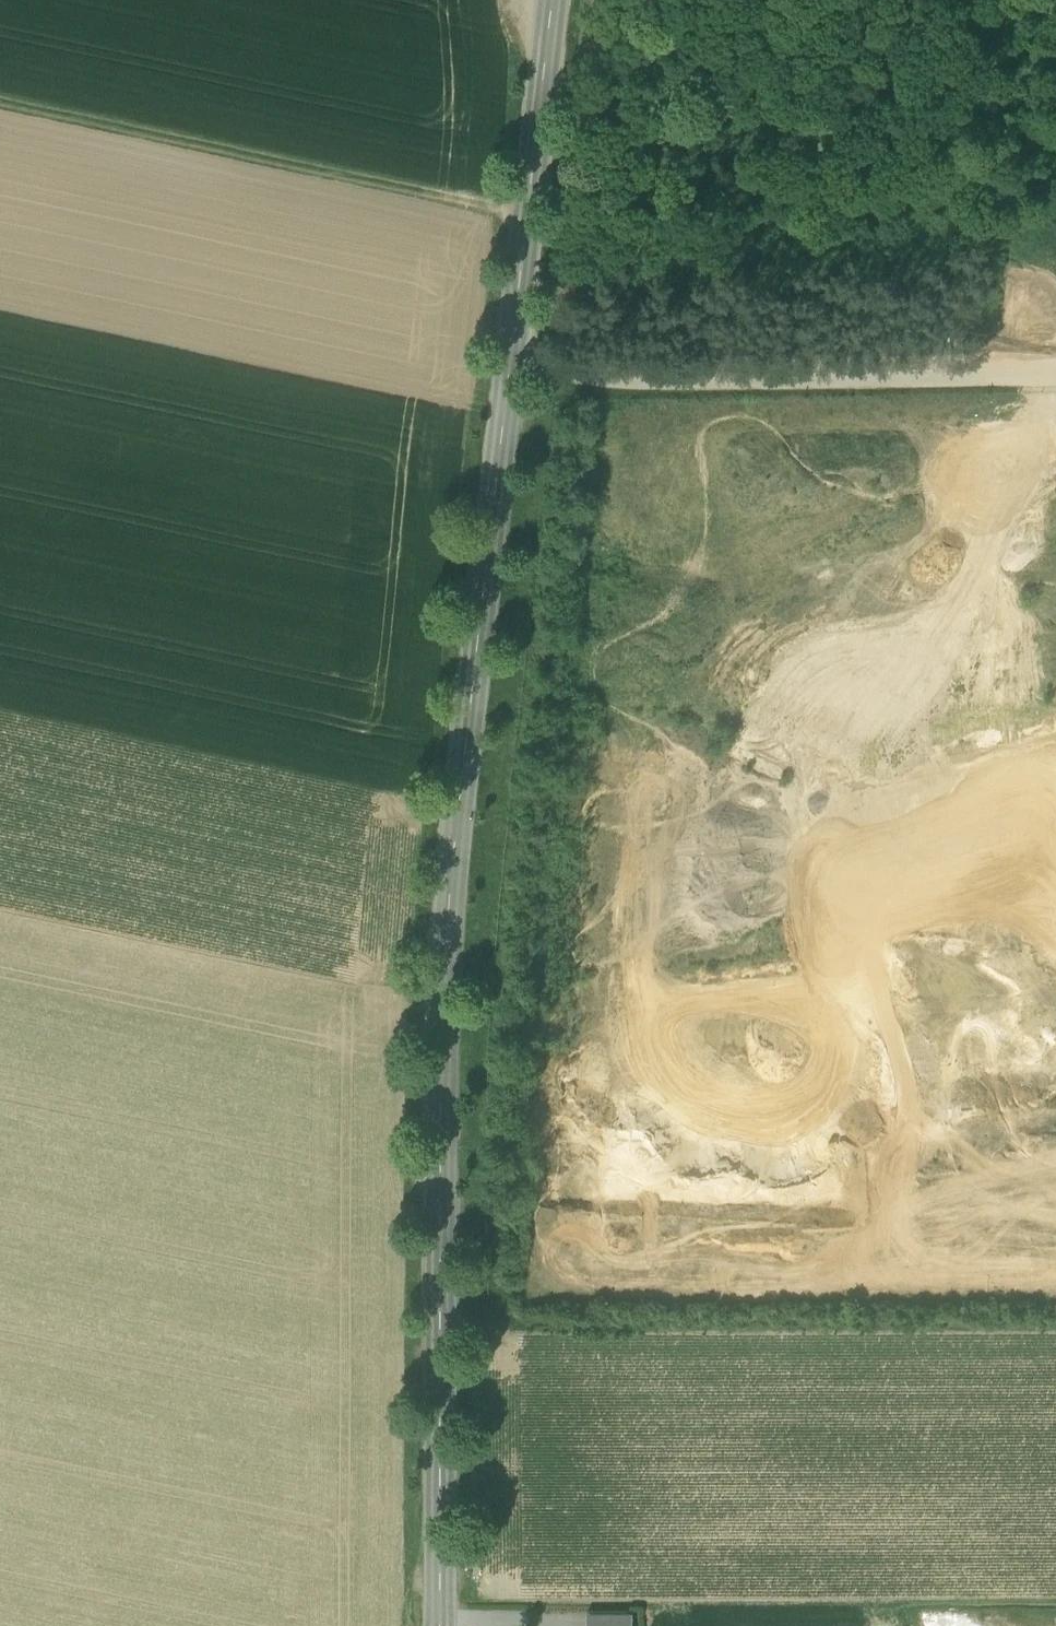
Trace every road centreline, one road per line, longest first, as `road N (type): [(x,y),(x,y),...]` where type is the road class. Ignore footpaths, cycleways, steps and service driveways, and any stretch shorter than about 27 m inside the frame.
road 1 (tertiary): [(440,1625),(439,1092),(459,819),(553,0)]
road 2 (track): [(511,367),(626,376),(1055,373)]

